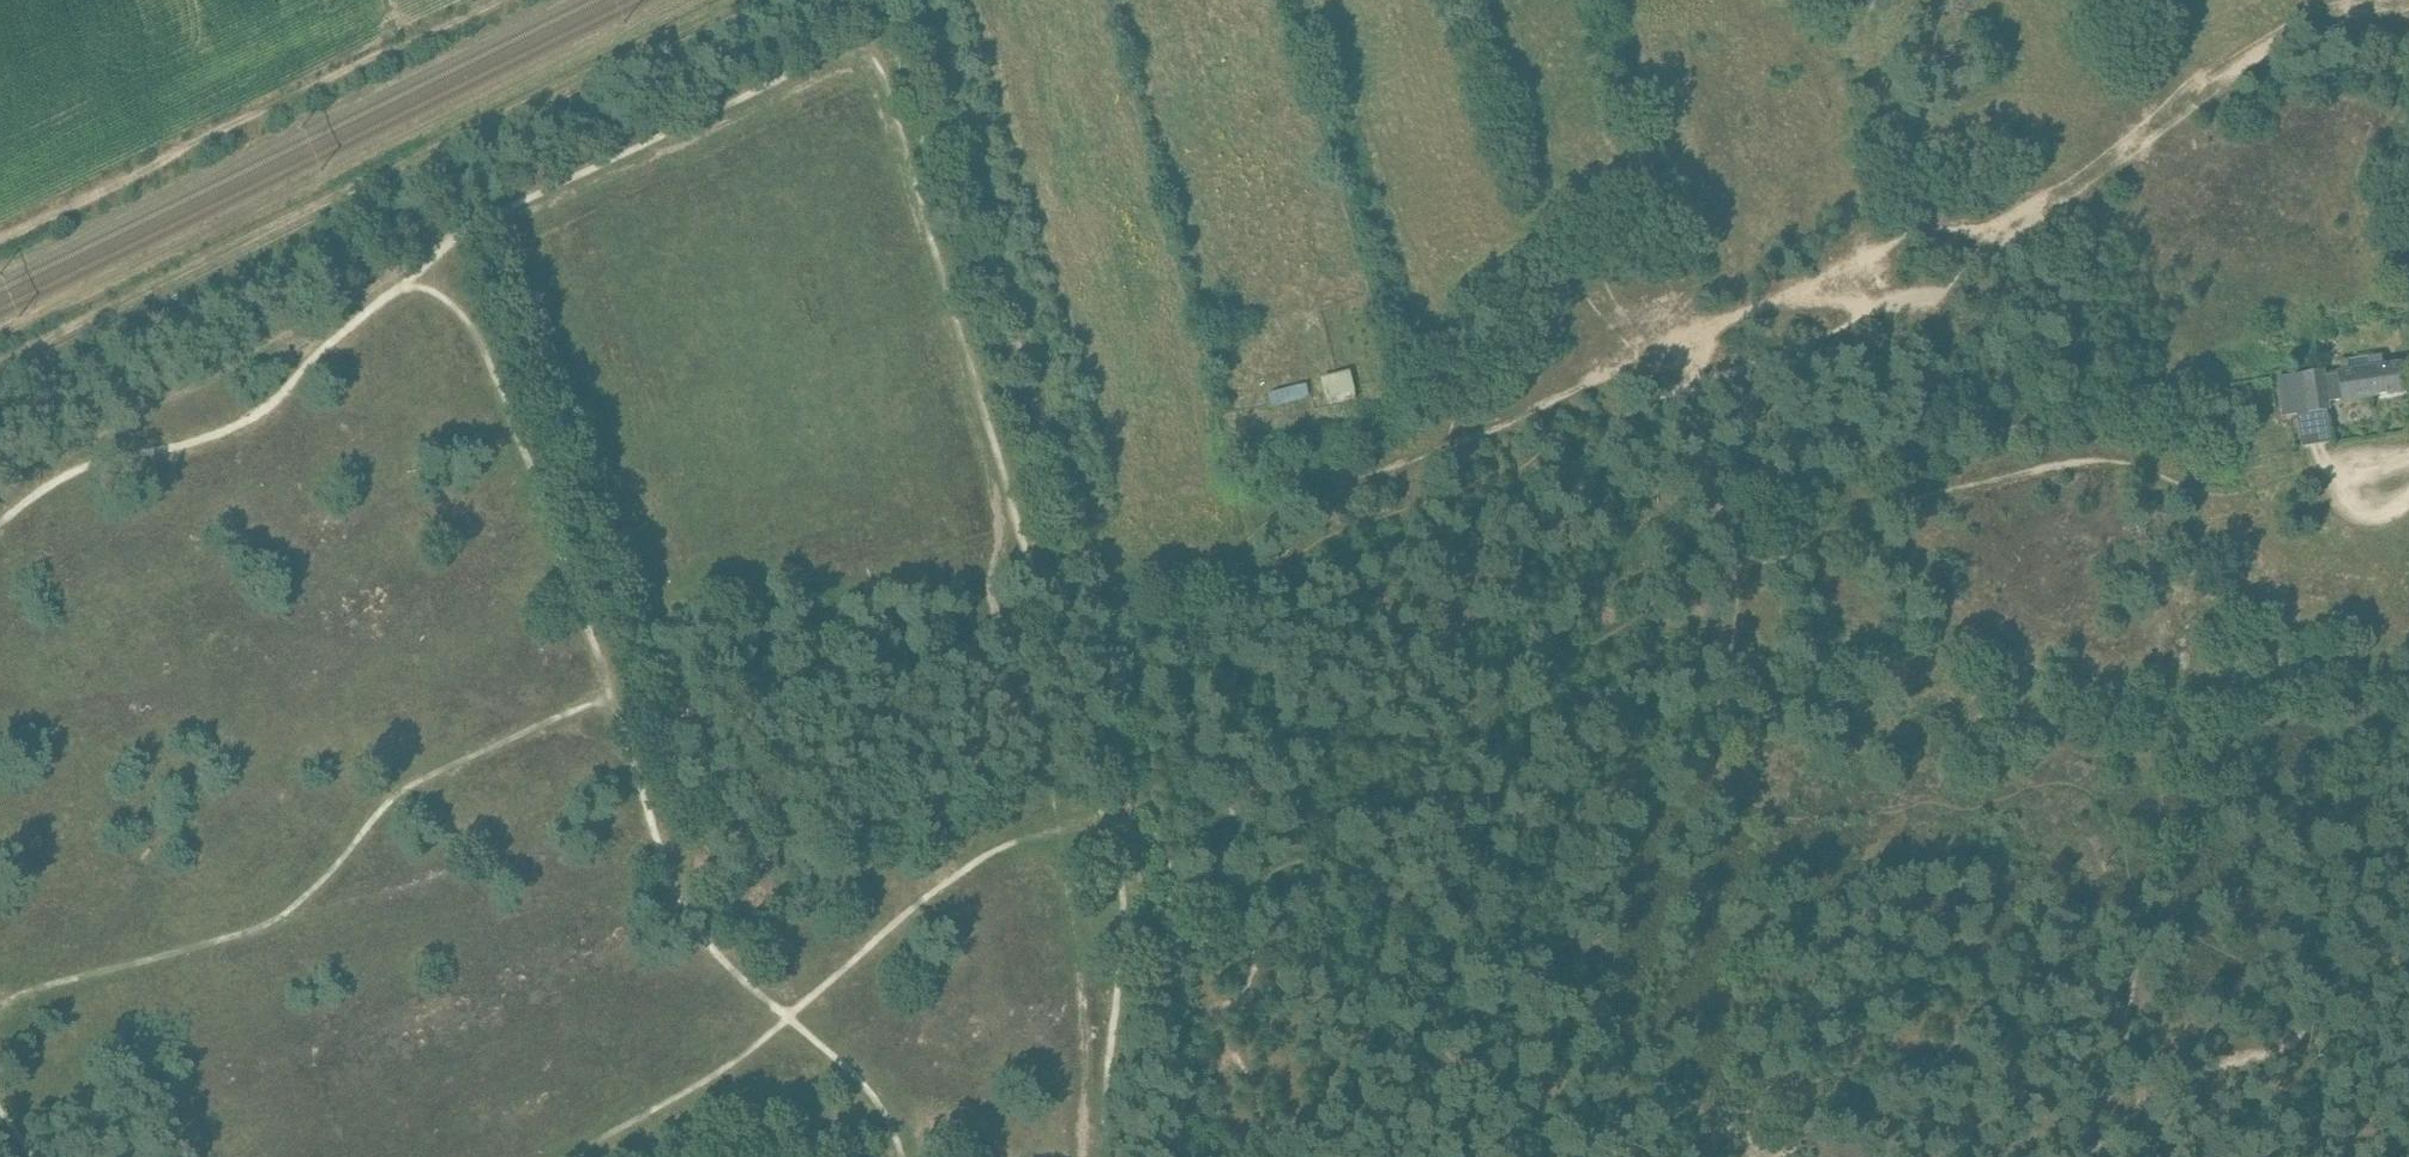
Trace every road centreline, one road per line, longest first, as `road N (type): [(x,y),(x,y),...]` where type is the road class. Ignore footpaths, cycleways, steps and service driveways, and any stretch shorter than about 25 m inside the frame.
road 1 (track): [(509,0),(0,245)]

